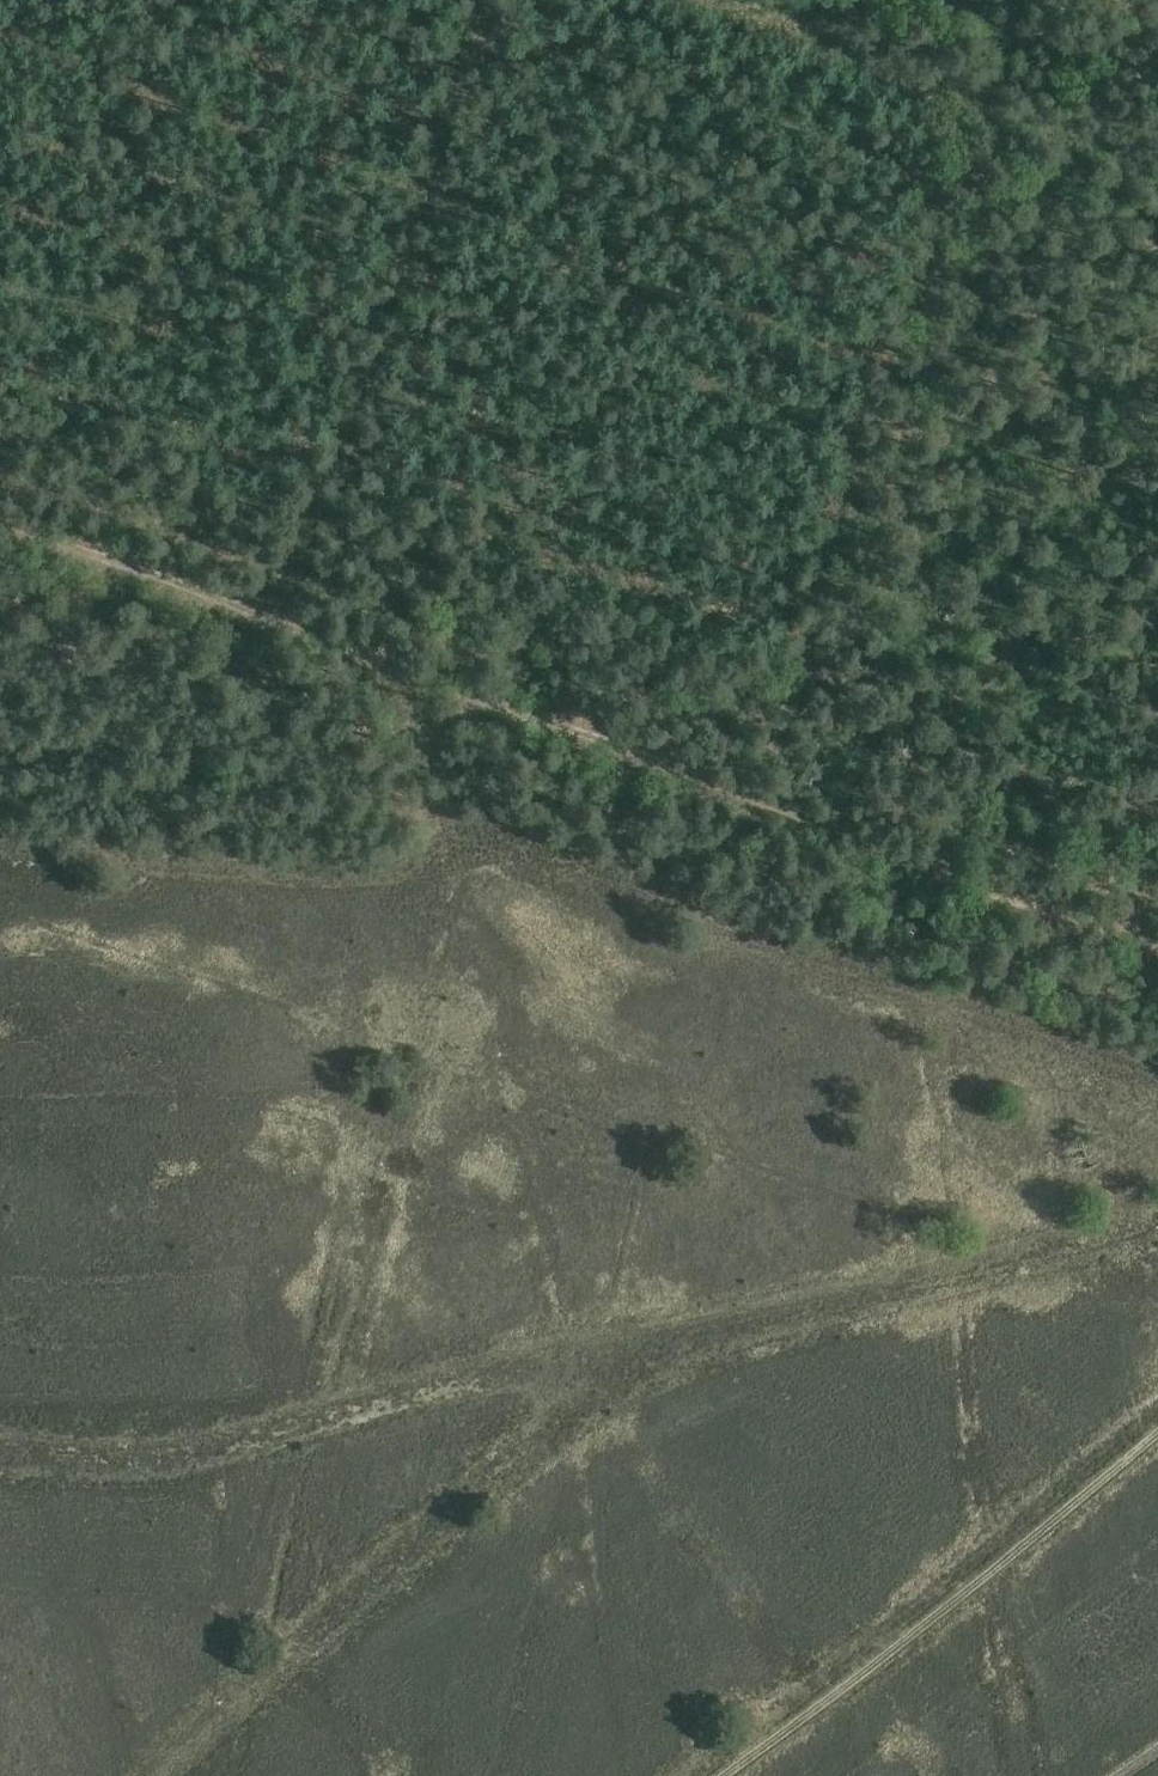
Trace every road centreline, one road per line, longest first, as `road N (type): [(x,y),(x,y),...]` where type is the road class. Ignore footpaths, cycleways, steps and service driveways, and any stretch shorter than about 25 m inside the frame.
road 1 (track): [(0,522),(1157,947)]
road 2 (track): [(1157,1434),(723,1775)]

